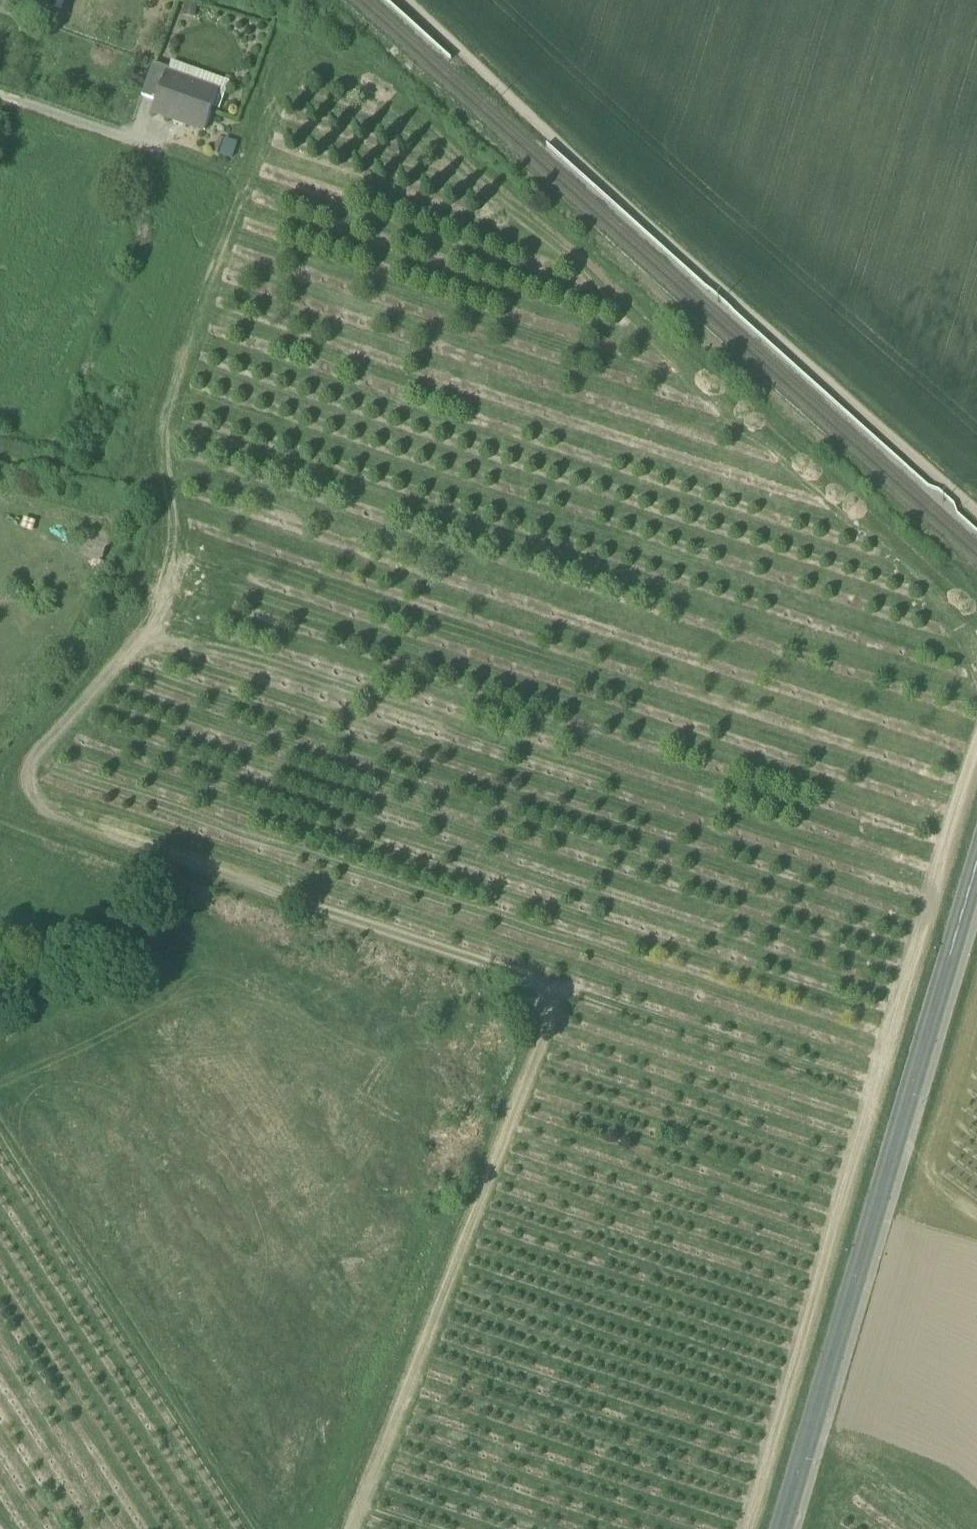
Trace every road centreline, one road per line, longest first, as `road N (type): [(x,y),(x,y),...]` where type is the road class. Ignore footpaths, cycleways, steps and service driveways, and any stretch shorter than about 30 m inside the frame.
road 1 (track): [(976,511),(610,193),(405,0)]
road 2 (unclassified): [(814,1422),(976,862)]
road 3 (track): [(0,459),(174,499)]

